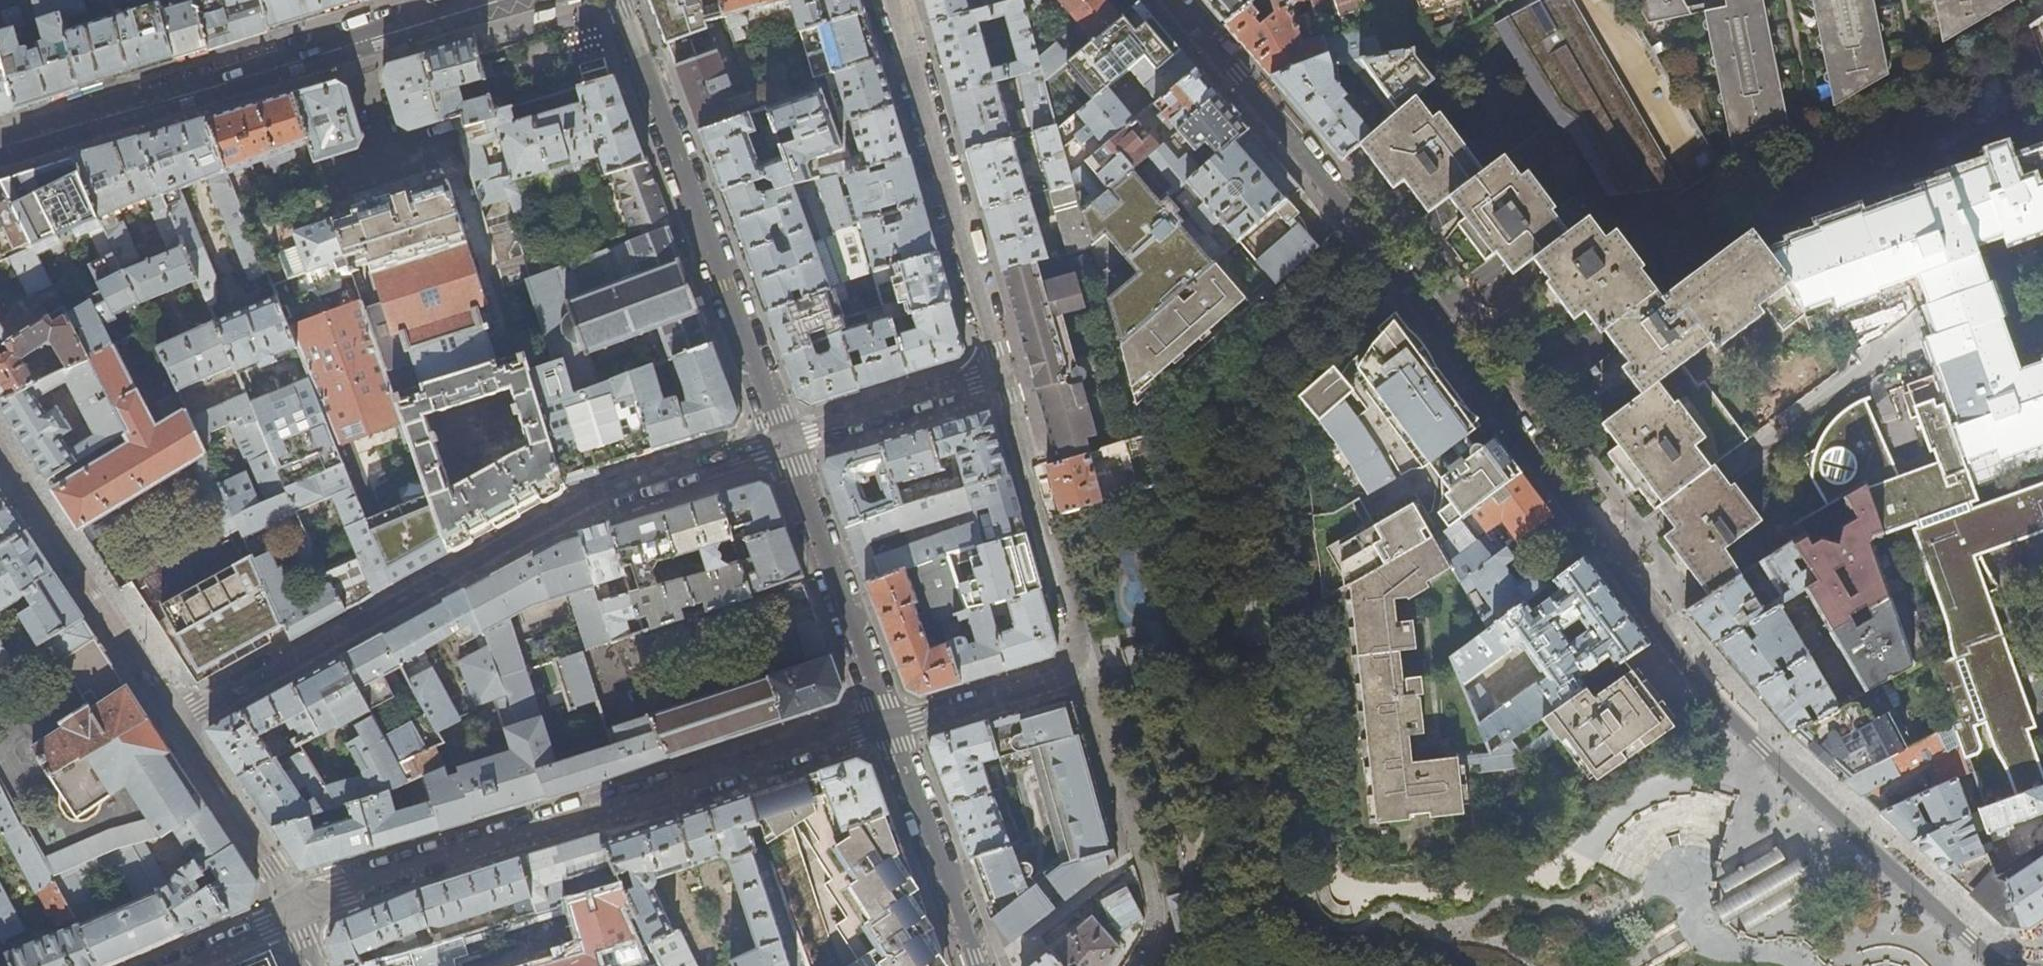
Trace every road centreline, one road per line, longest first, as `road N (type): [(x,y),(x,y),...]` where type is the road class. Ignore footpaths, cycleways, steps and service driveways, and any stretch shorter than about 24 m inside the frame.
road 1 (residential): [(1609,562),(1325,176),(1176,0)]
road 2 (residential): [(297,913),(342,887),(888,725)]
road 3 (residential): [(2002,965),(1710,698),(1609,562)]
road 4 (tertiary): [(509,0),(0,152)]
road 5 (residential): [(785,441),(622,0)]
road 6 (residential): [(1002,378),(893,0)]
road 7 (residential): [(1078,660),(1087,667),(1154,897),(1150,941),(1134,965)]
road 8 (residential): [(888,725),(785,441)]
road 9 (residential): [(1078,660),(1083,641),(1002,378)]
road 10 (residential): [(977,965),(888,725)]
road 11 (residential): [(1002,378),(785,441)]
road 12 (residential): [(180,727),(297,913)]
road 13 (residential): [(888,725),(1062,679),(1078,660)]
road 14 (residential): [(785,441),(592,497)]
road 15 (residential): [(297,913),(178,965)]

